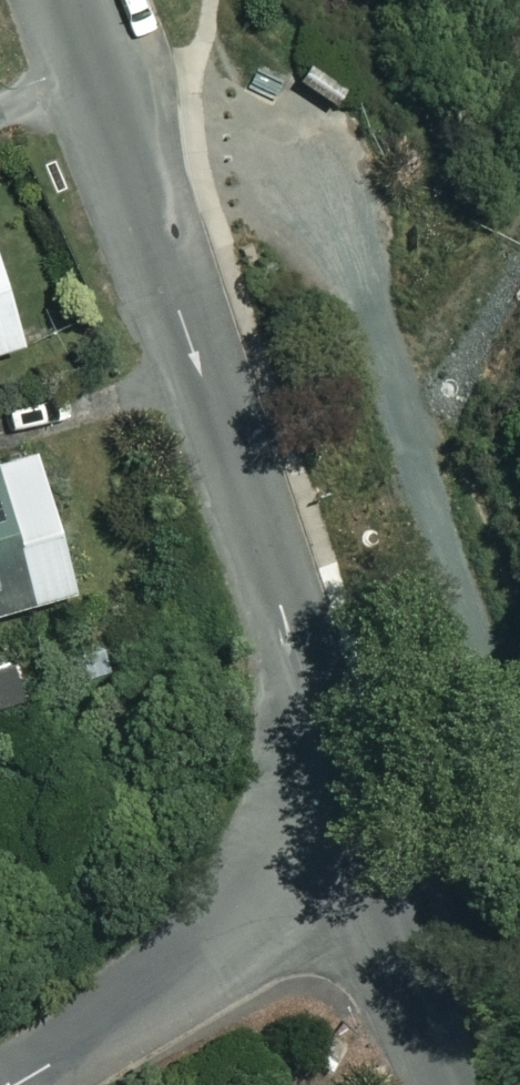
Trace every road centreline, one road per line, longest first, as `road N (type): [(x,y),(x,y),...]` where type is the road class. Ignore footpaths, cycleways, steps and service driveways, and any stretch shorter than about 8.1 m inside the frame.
road 1 (residential): [(72,0),(361,849)]
road 2 (track): [(114,125),(294,180),(397,434),(519,798)]
road 3 (residential): [(361,849),(217,954),(13,1084)]
road 4 (residential): [(361,849),(450,1084)]

